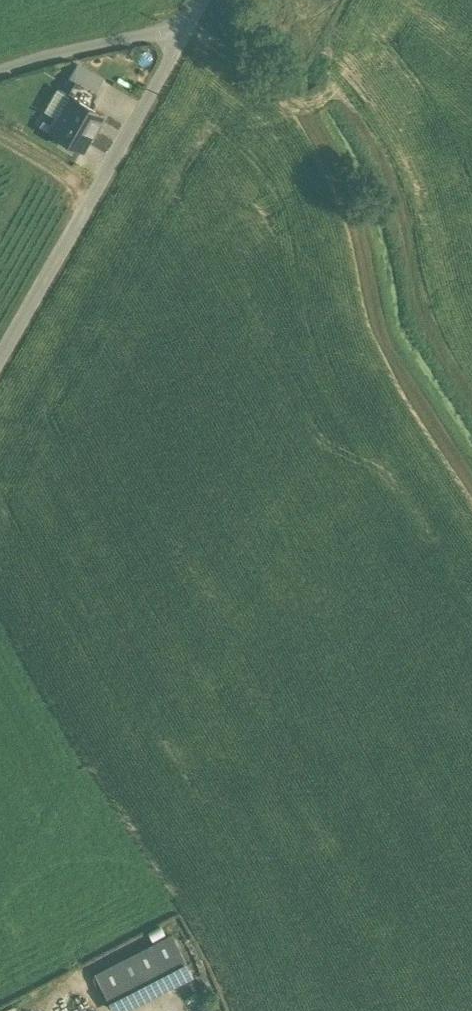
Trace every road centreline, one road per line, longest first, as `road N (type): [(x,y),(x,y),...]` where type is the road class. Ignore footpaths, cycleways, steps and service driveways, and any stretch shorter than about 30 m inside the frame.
road 1 (track): [(0,362),(190,23)]
road 2 (unclassified): [(0,73),(190,23)]

